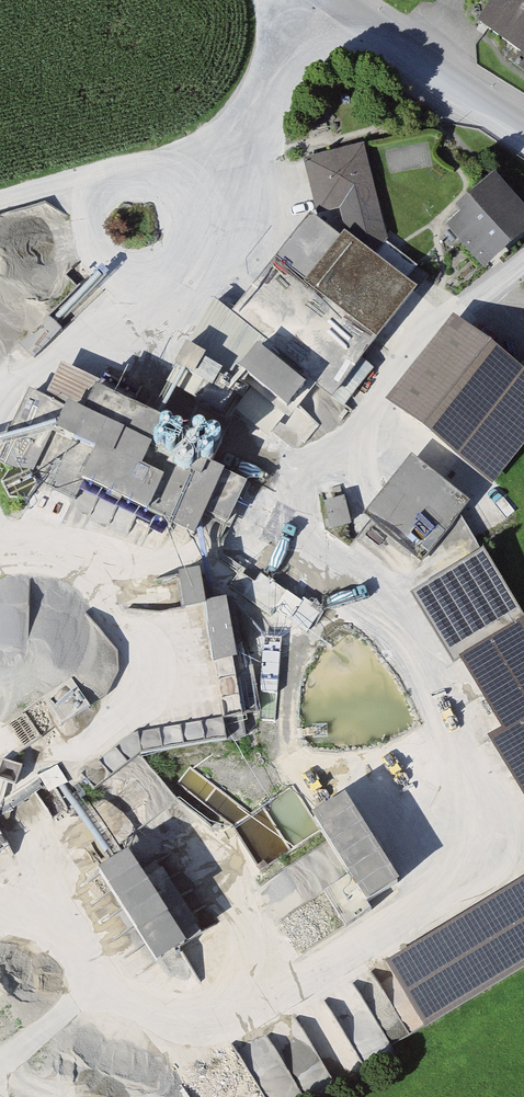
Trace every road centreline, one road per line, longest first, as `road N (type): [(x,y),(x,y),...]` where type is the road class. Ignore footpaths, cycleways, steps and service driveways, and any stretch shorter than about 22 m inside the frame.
road 1 (track): [(0,1060),(48,1034),(89,994),(156,984),(228,1002),(286,993),(440,885),(471,846),(482,777),(466,717),(421,639),(331,554),(306,506),(314,460),(475,301),(523,267)]
road 2 (track): [(269,0),(276,36),(266,86),(230,200),(193,281),(160,316),(24,379),(0,409)]
road 3 (track): [(0,525),(34,562),(103,603),(147,663),(161,699)]
road 4 (tertiary): [(523,120),(337,0)]

